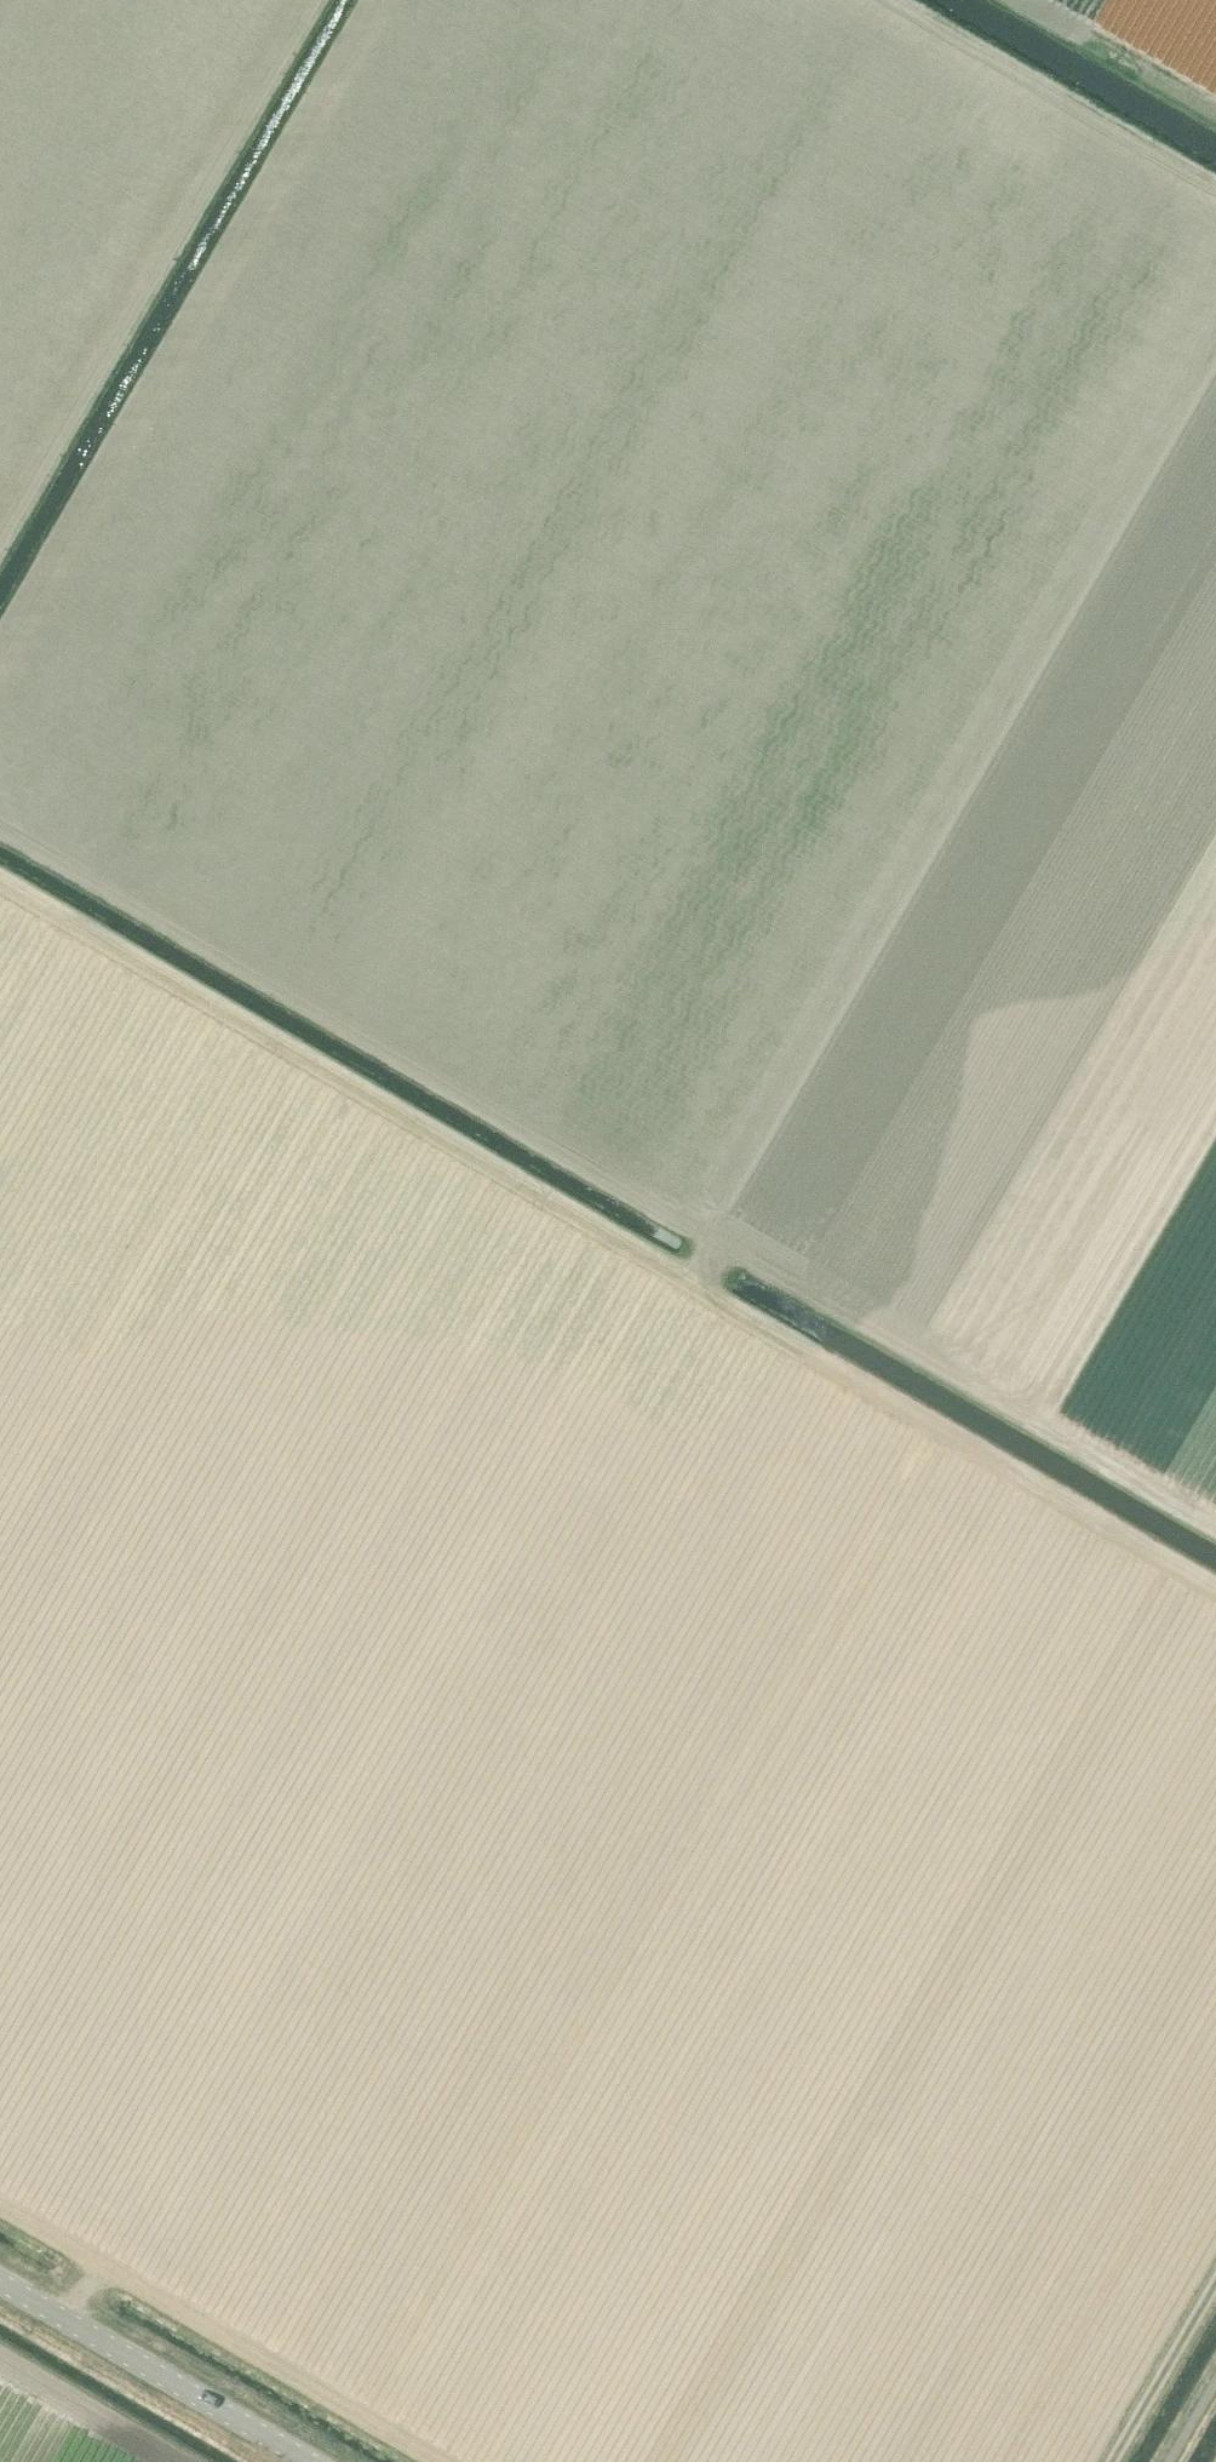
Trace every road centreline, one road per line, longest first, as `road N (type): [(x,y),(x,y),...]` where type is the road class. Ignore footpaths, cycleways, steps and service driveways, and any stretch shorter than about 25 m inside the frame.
road 1 (unclassified): [(310,2461),(0,2283)]
road 2 (track): [(1215,2288),(1116,2461)]

